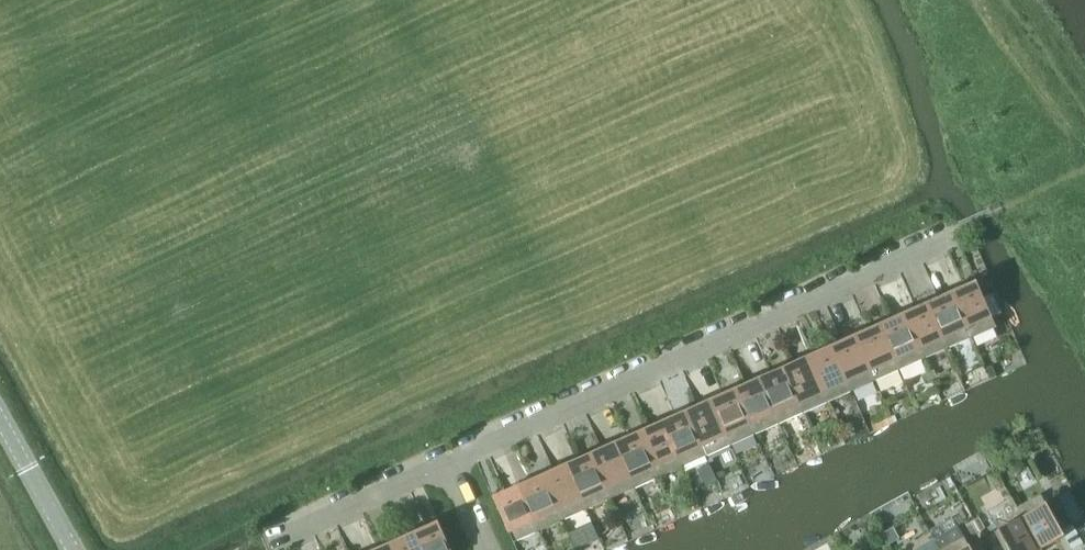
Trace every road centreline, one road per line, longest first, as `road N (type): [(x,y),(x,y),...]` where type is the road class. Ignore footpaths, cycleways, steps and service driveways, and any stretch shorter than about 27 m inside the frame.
road 1 (residential): [(441,464),(947,239),(959,225)]
road 2 (residential): [(287,534),(441,464)]
road 3 (tertiary): [(72,549),(0,422)]

